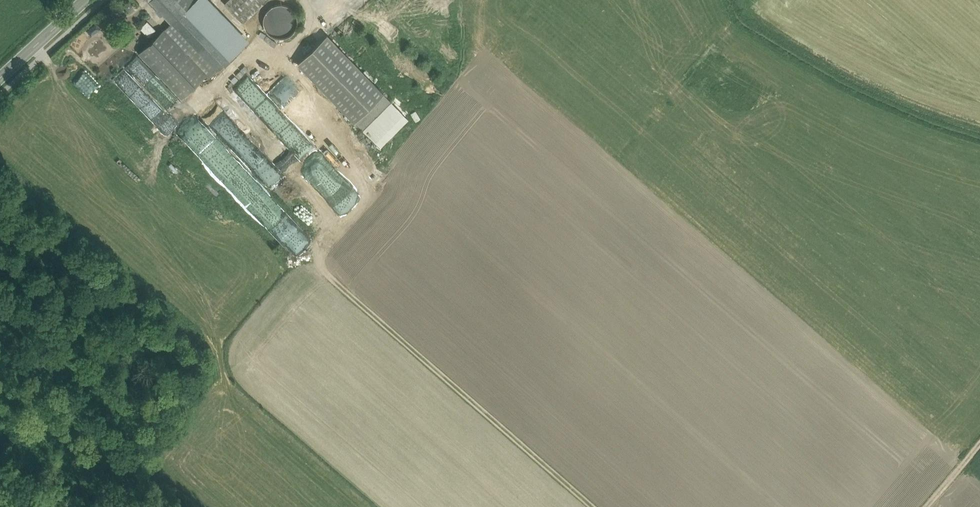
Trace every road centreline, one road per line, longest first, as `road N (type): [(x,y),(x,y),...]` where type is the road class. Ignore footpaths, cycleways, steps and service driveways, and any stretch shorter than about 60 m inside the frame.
road 1 (track): [(593,506),(317,263),(314,248),(359,191),(362,173),(281,56)]

